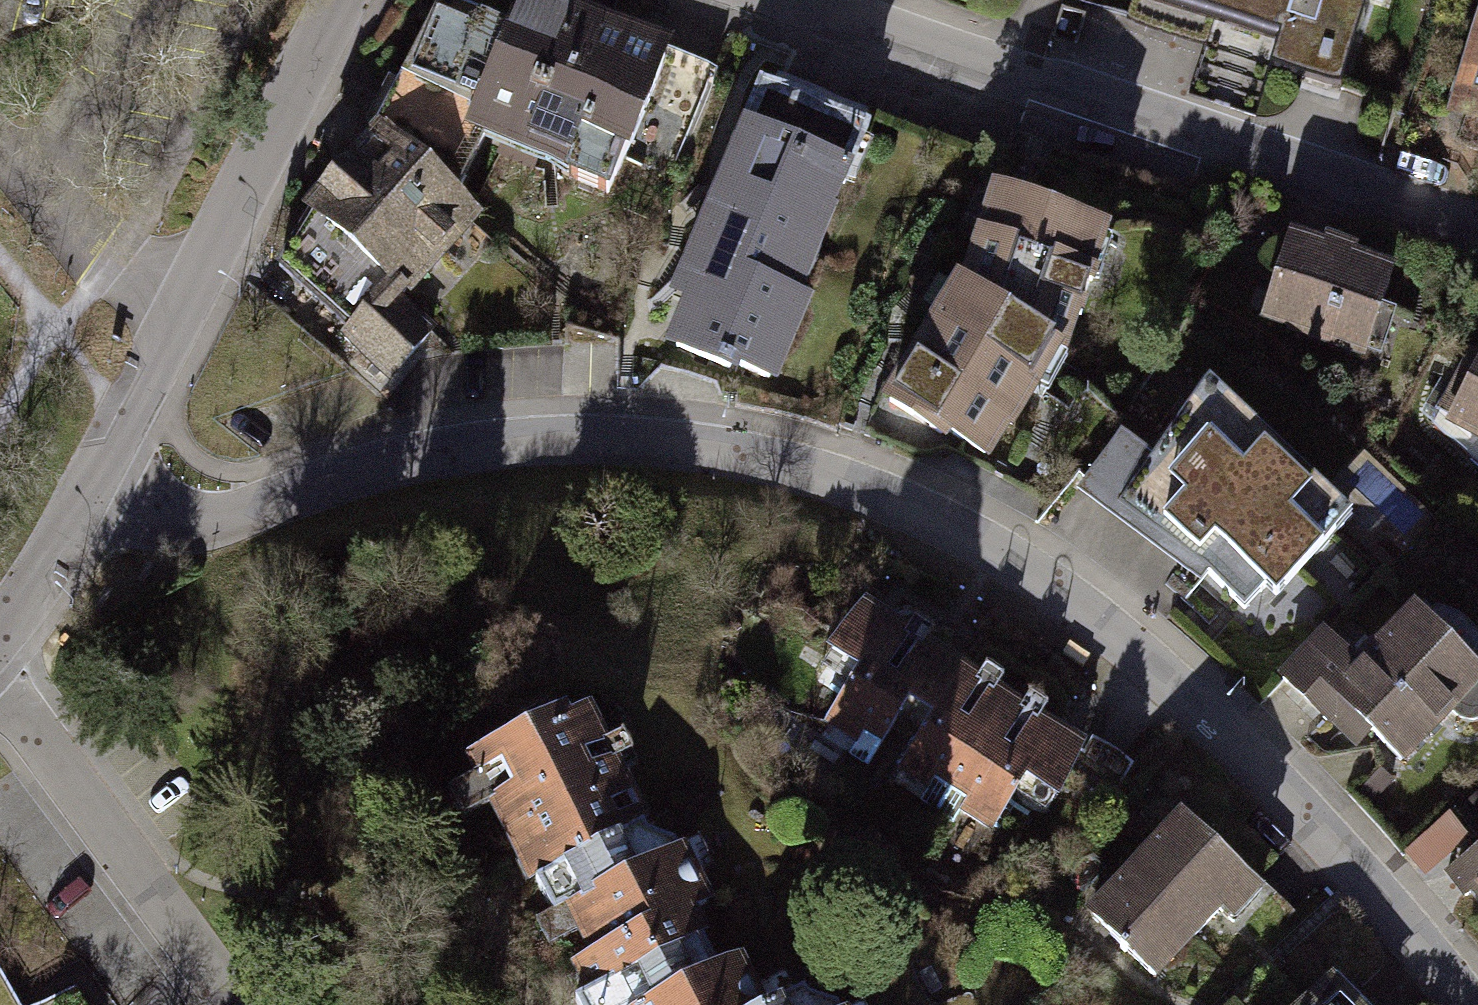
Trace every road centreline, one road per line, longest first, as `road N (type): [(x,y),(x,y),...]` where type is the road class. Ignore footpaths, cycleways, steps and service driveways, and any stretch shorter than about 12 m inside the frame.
road 1 (residential): [(81,506),(209,522),(402,462),(529,440),(705,446),(795,466),(946,524),(1099,619),(1173,682),(1352,861),(1468,1004)]
road 2 (residential): [(795,0),(1156,125),(1477,223)]
road 3 (residential): [(81,506),(340,0)]
road 4 (residential): [(0,704),(238,1004)]
road 5 (track): [(0,265),(130,414)]
road 6 (residential): [(0,632),(81,506)]

